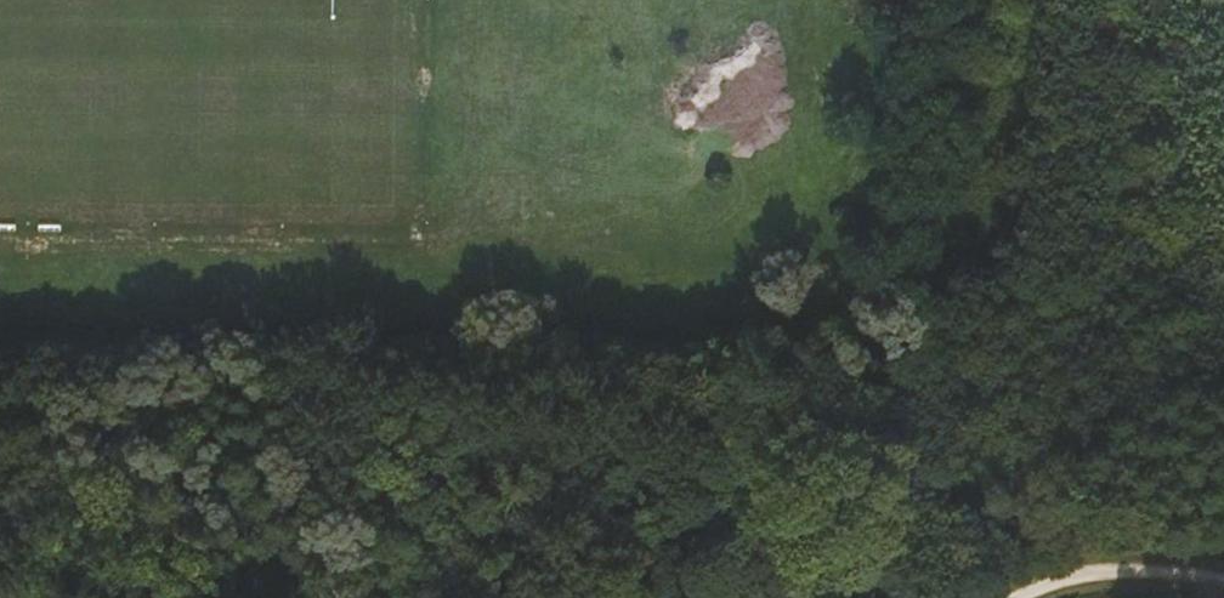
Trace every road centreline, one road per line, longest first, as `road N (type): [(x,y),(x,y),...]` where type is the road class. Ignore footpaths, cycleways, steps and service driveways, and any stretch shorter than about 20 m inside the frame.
road 1 (track): [(1040,597),(1115,579),(1223,586)]

